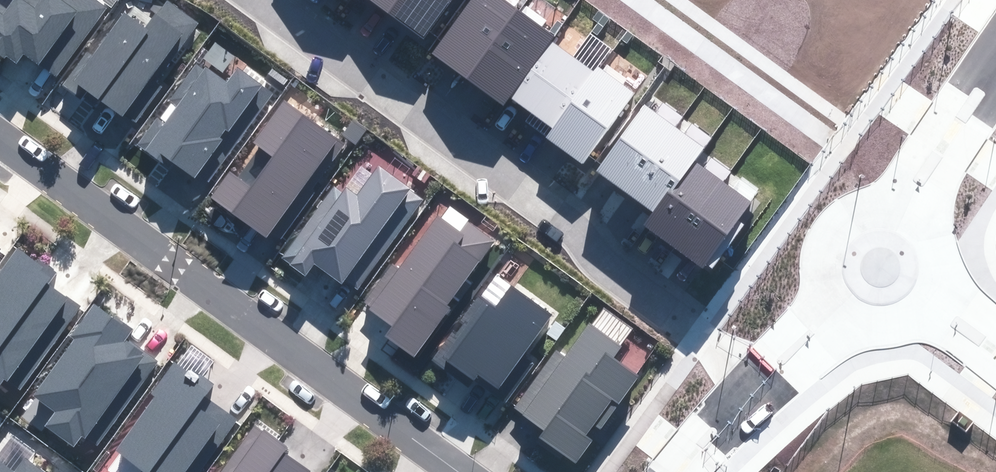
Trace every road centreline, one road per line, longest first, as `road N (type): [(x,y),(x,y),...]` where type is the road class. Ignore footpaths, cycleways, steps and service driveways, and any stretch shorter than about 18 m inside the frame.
road 1 (residential): [(269,0),(567,221),(592,258),(758,384)]
road 2 (residential): [(0,132),(462,471)]
road 3 (tertiary): [(831,313),(813,276),(820,236),(832,219),(869,202),(910,209)]
road 4 (tertiary): [(910,209),(995,68)]

